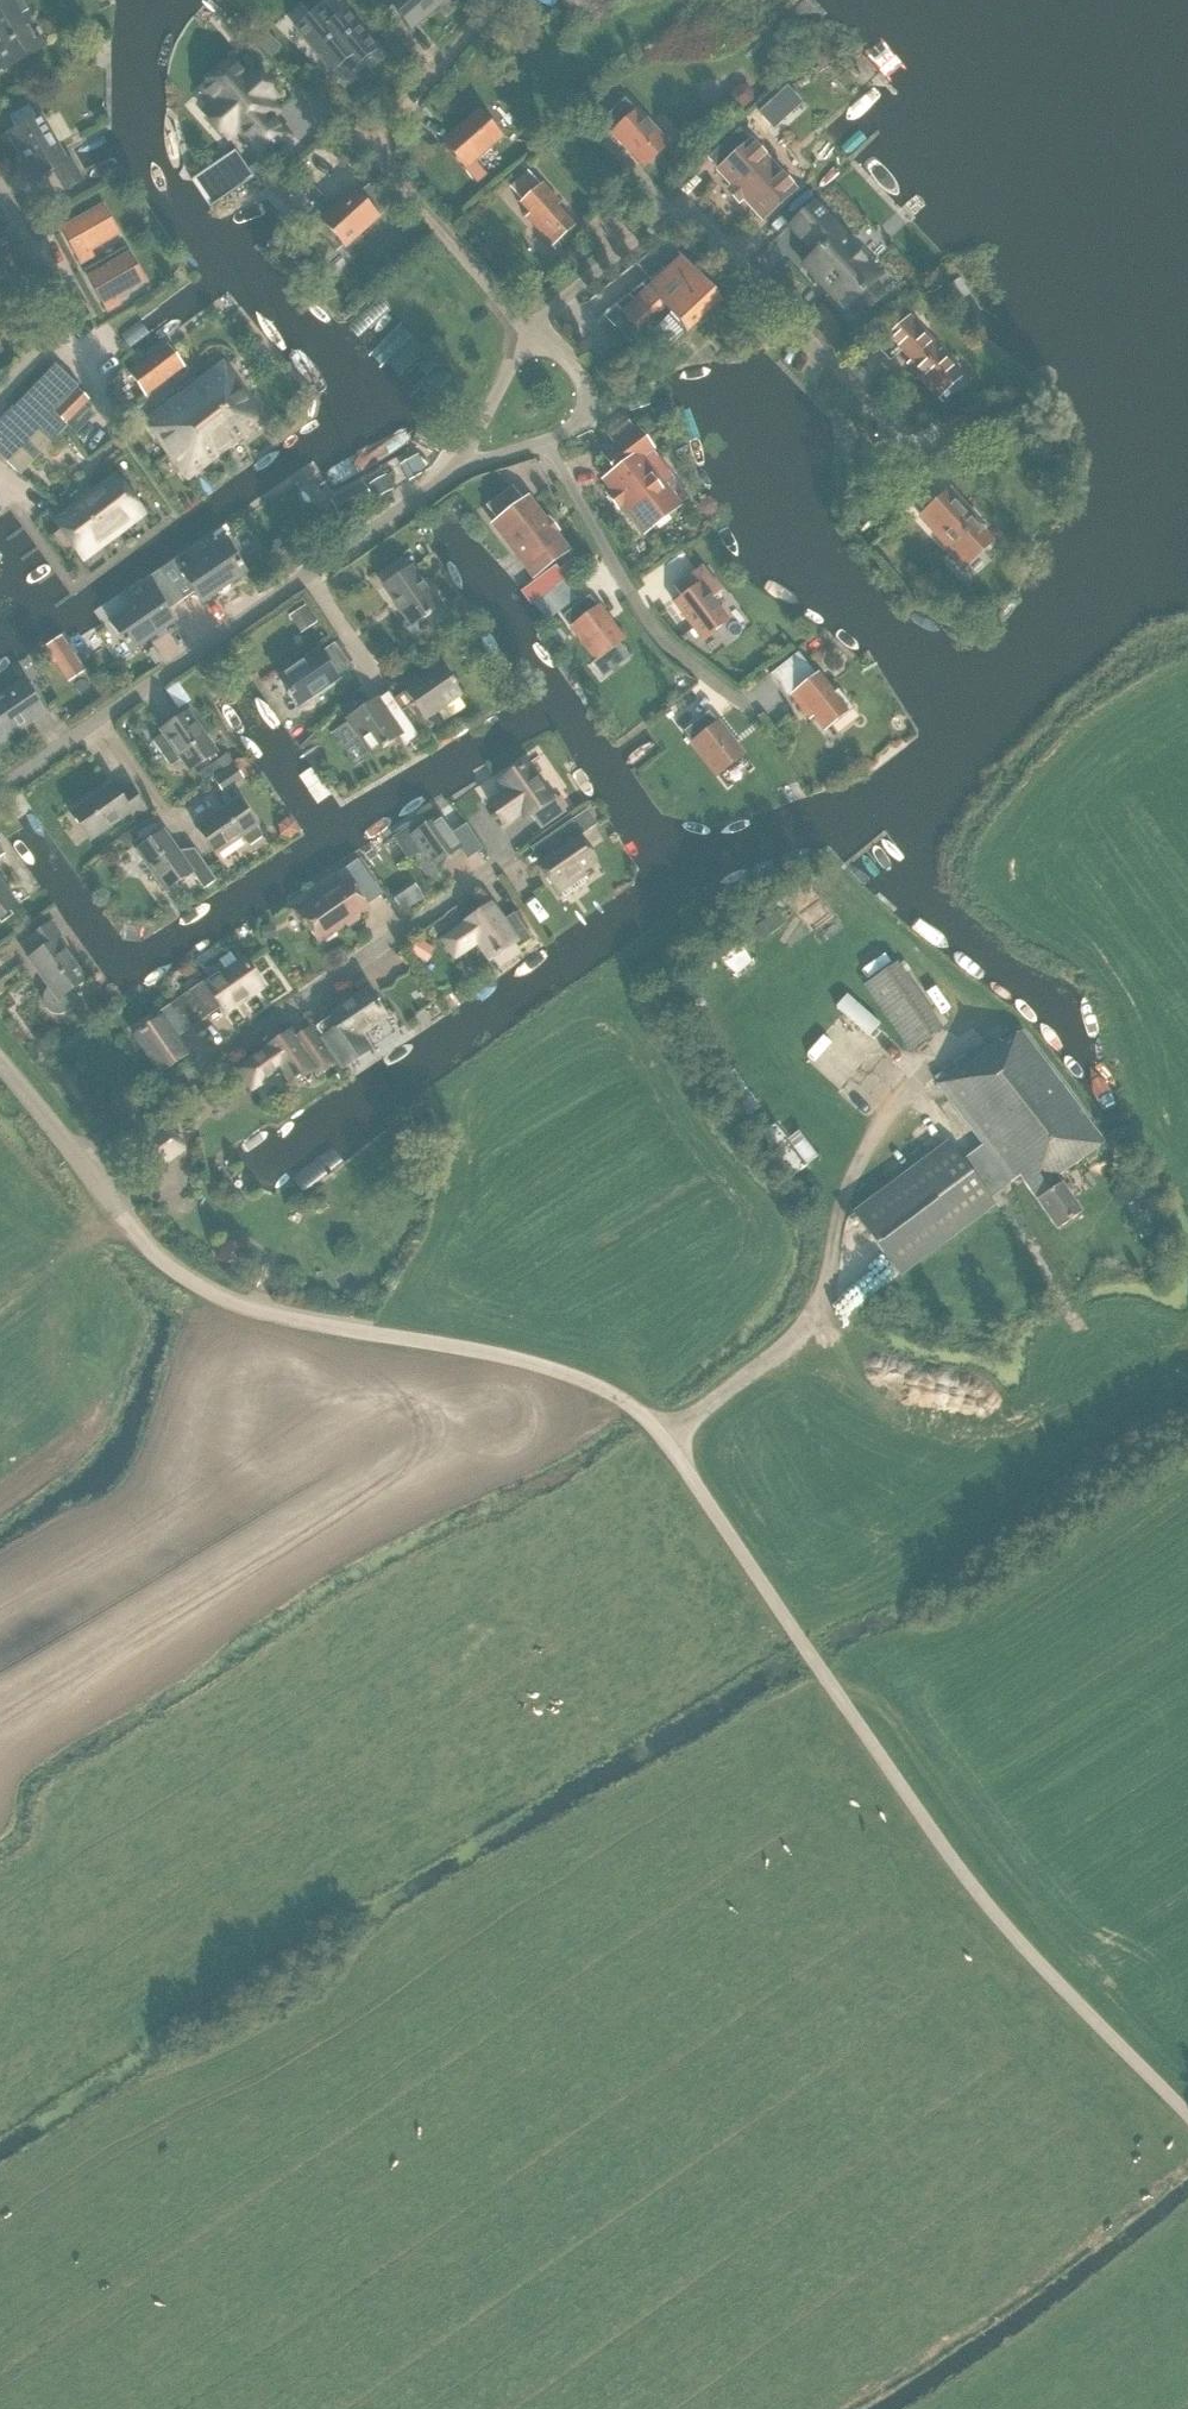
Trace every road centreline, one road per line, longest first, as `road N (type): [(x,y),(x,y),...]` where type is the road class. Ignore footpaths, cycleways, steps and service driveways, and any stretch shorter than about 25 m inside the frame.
road 1 (unclassified): [(1187,2117),(993,1913),(637,1411),(531,1362),(283,1316),(212,1294),(140,1240),(78,1156)]
road 2 (residential): [(0,786),(459,465)]
road 3 (residential): [(531,333),(658,218),(689,211),(916,454)]
road 4 (residential): [(510,854),(78,1156)]
road 5 (residential): [(744,704),(657,636),(544,441)]
road 6 (residential): [(531,333),(370,152)]
road 7 (residential): [(0,393),(49,336),(55,300),(0,189)]
road 8 (residential): [(370,152),(493,2)]
road 9 (residential): [(544,441),(578,422),(587,397),(569,361),(531,333)]
road 10 (residential): [(459,465),(531,333)]
road 11 (residential): [(78,1156),(0,1063)]

